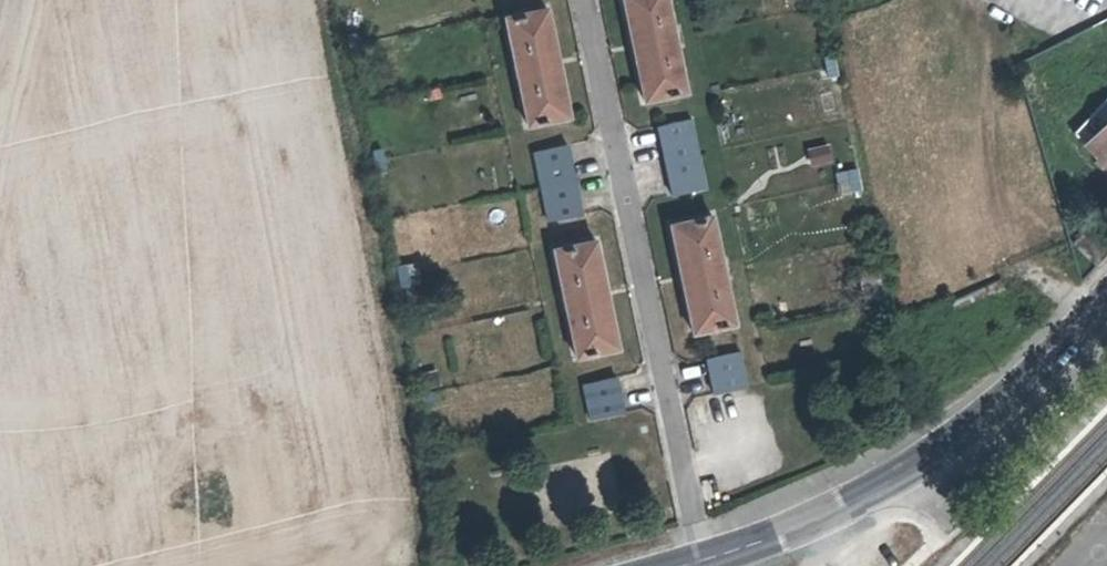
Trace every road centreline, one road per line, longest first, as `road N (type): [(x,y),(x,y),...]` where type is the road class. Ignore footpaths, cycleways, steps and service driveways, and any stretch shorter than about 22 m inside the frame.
road 1 (secondary): [(704,565),(807,531),(934,462),(1106,297)]

